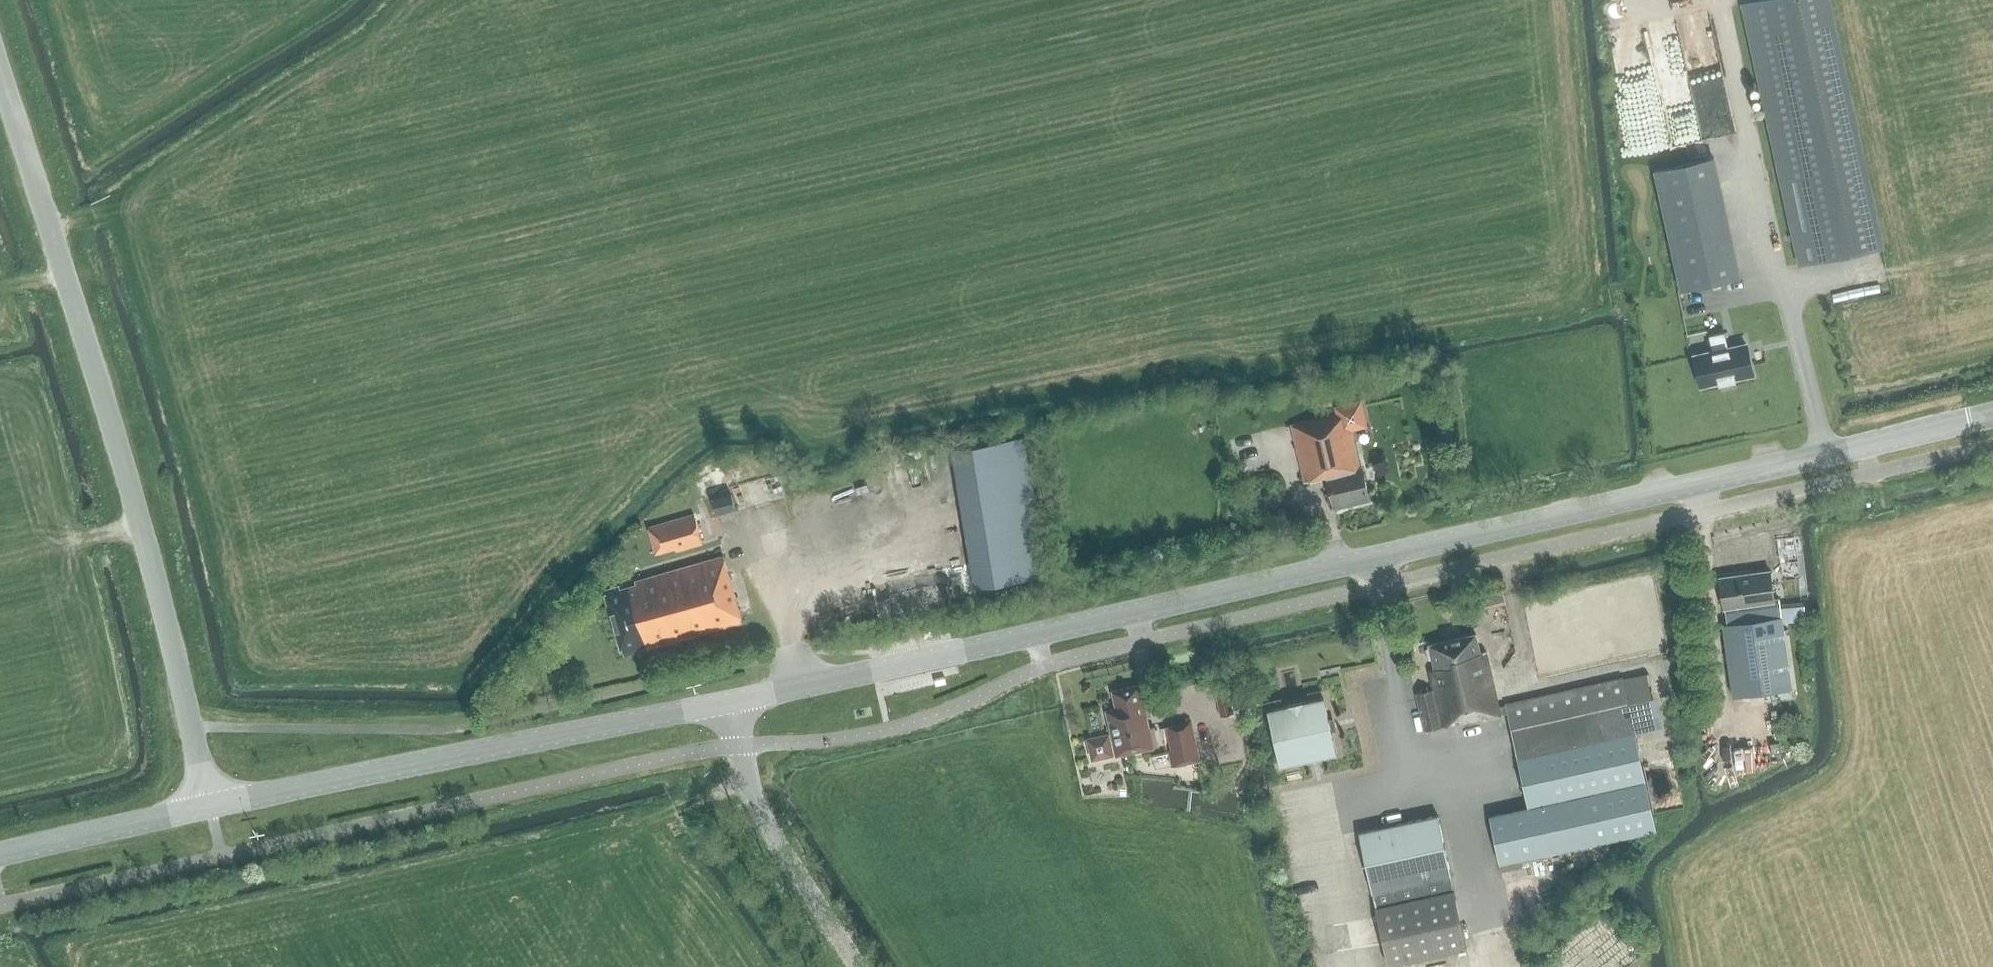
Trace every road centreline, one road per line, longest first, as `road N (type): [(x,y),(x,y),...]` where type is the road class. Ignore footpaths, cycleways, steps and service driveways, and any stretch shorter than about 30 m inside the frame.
road 1 (secondary): [(726,702),(1992,414)]
road 2 (tertiary): [(211,805),(131,491),(0,69)]
road 3 (secondary): [(211,805),(726,702)]
road 4 (unclassified): [(859,966),(753,802),(726,702)]
road 5 (track): [(1720,0),(1772,238)]
road 6 (secondary): [(0,854),(211,805)]

